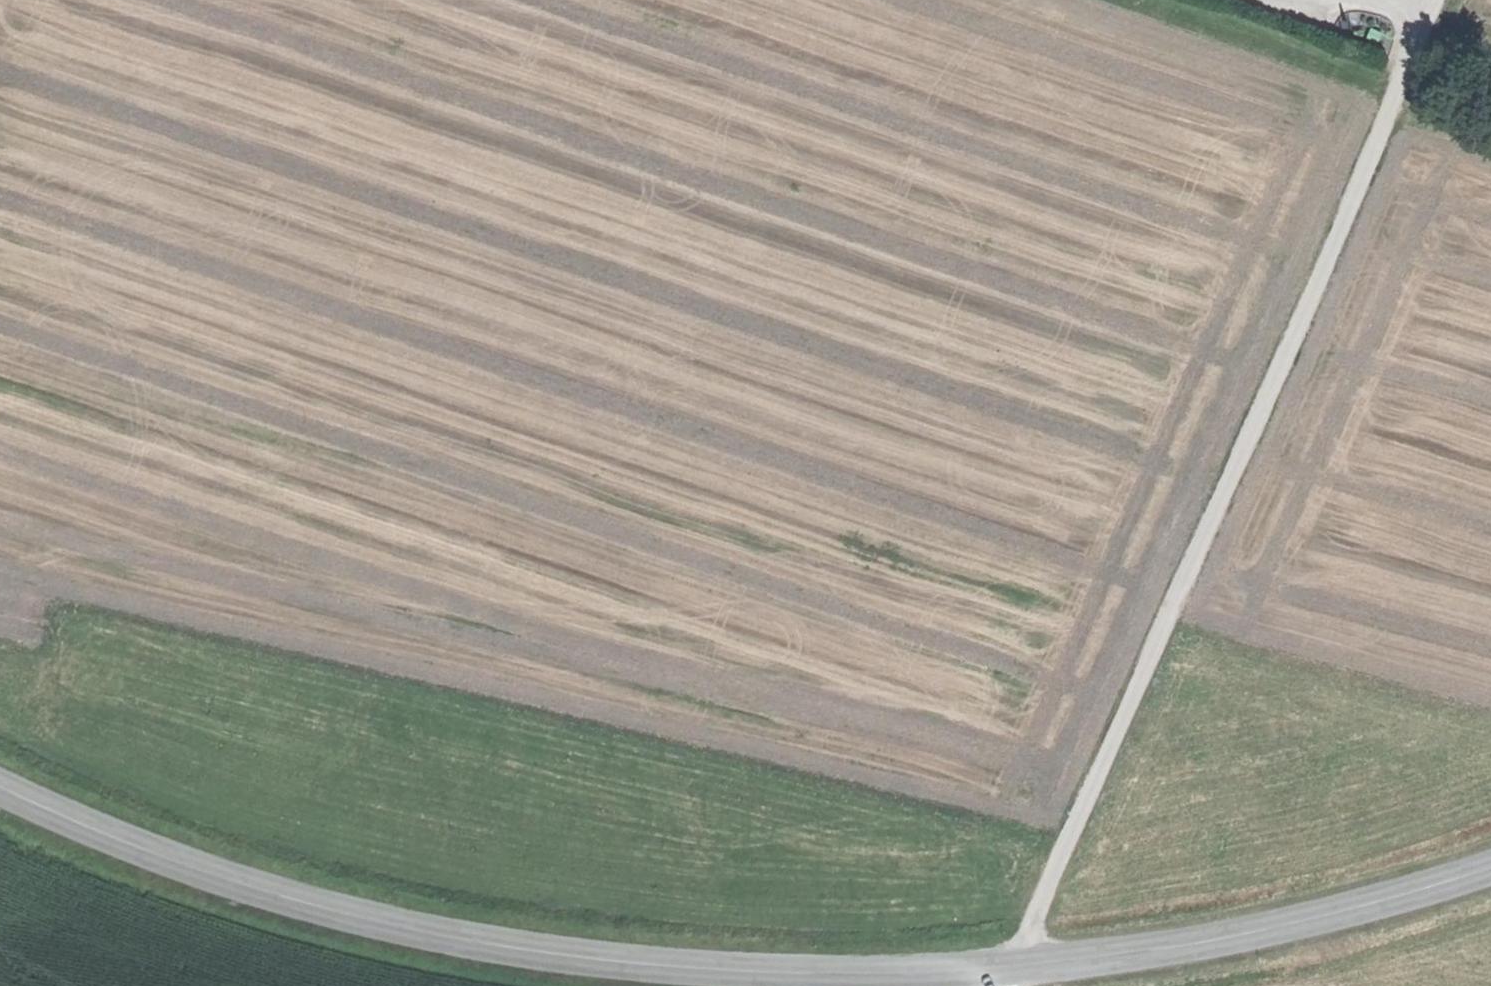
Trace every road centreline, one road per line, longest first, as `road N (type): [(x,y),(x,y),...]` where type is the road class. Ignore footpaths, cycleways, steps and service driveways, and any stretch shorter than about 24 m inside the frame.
road 1 (secondary): [(0,796),(140,859),(346,922),(551,963),(757,977),(1028,970)]
road 2 (unclassified): [(1028,970),(1027,938),(1050,876),(1244,459),(1435,0)]
road 3 (secondary): [(1028,970),(1288,929),(1490,871)]

